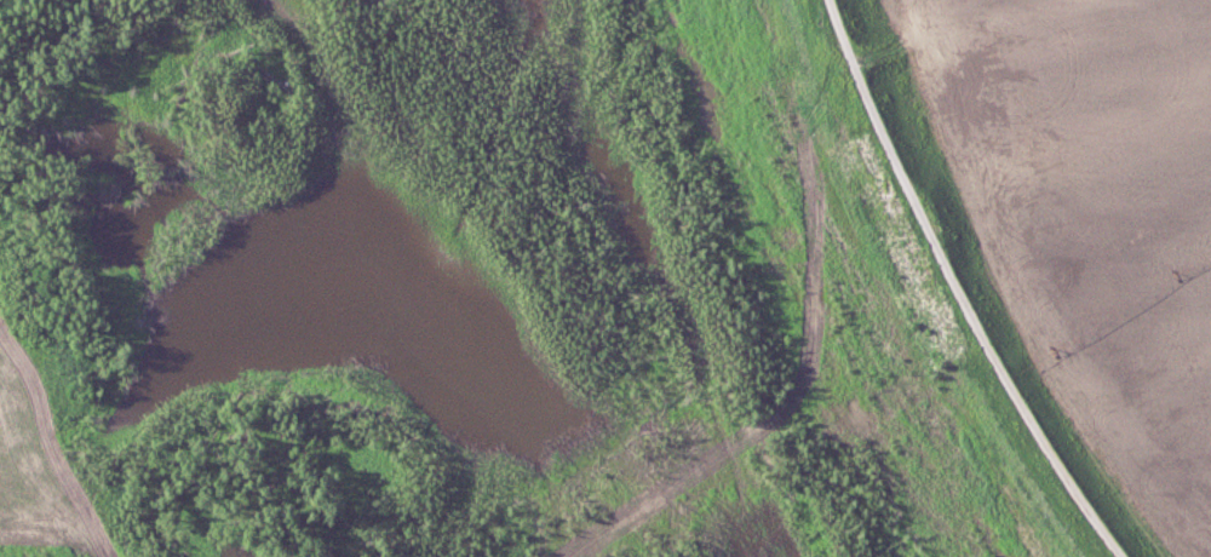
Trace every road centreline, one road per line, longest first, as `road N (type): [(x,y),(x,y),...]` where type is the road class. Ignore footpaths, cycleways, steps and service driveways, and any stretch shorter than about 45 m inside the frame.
road 1 (track): [(829,0),(930,237),(1066,477),(1124,556)]

